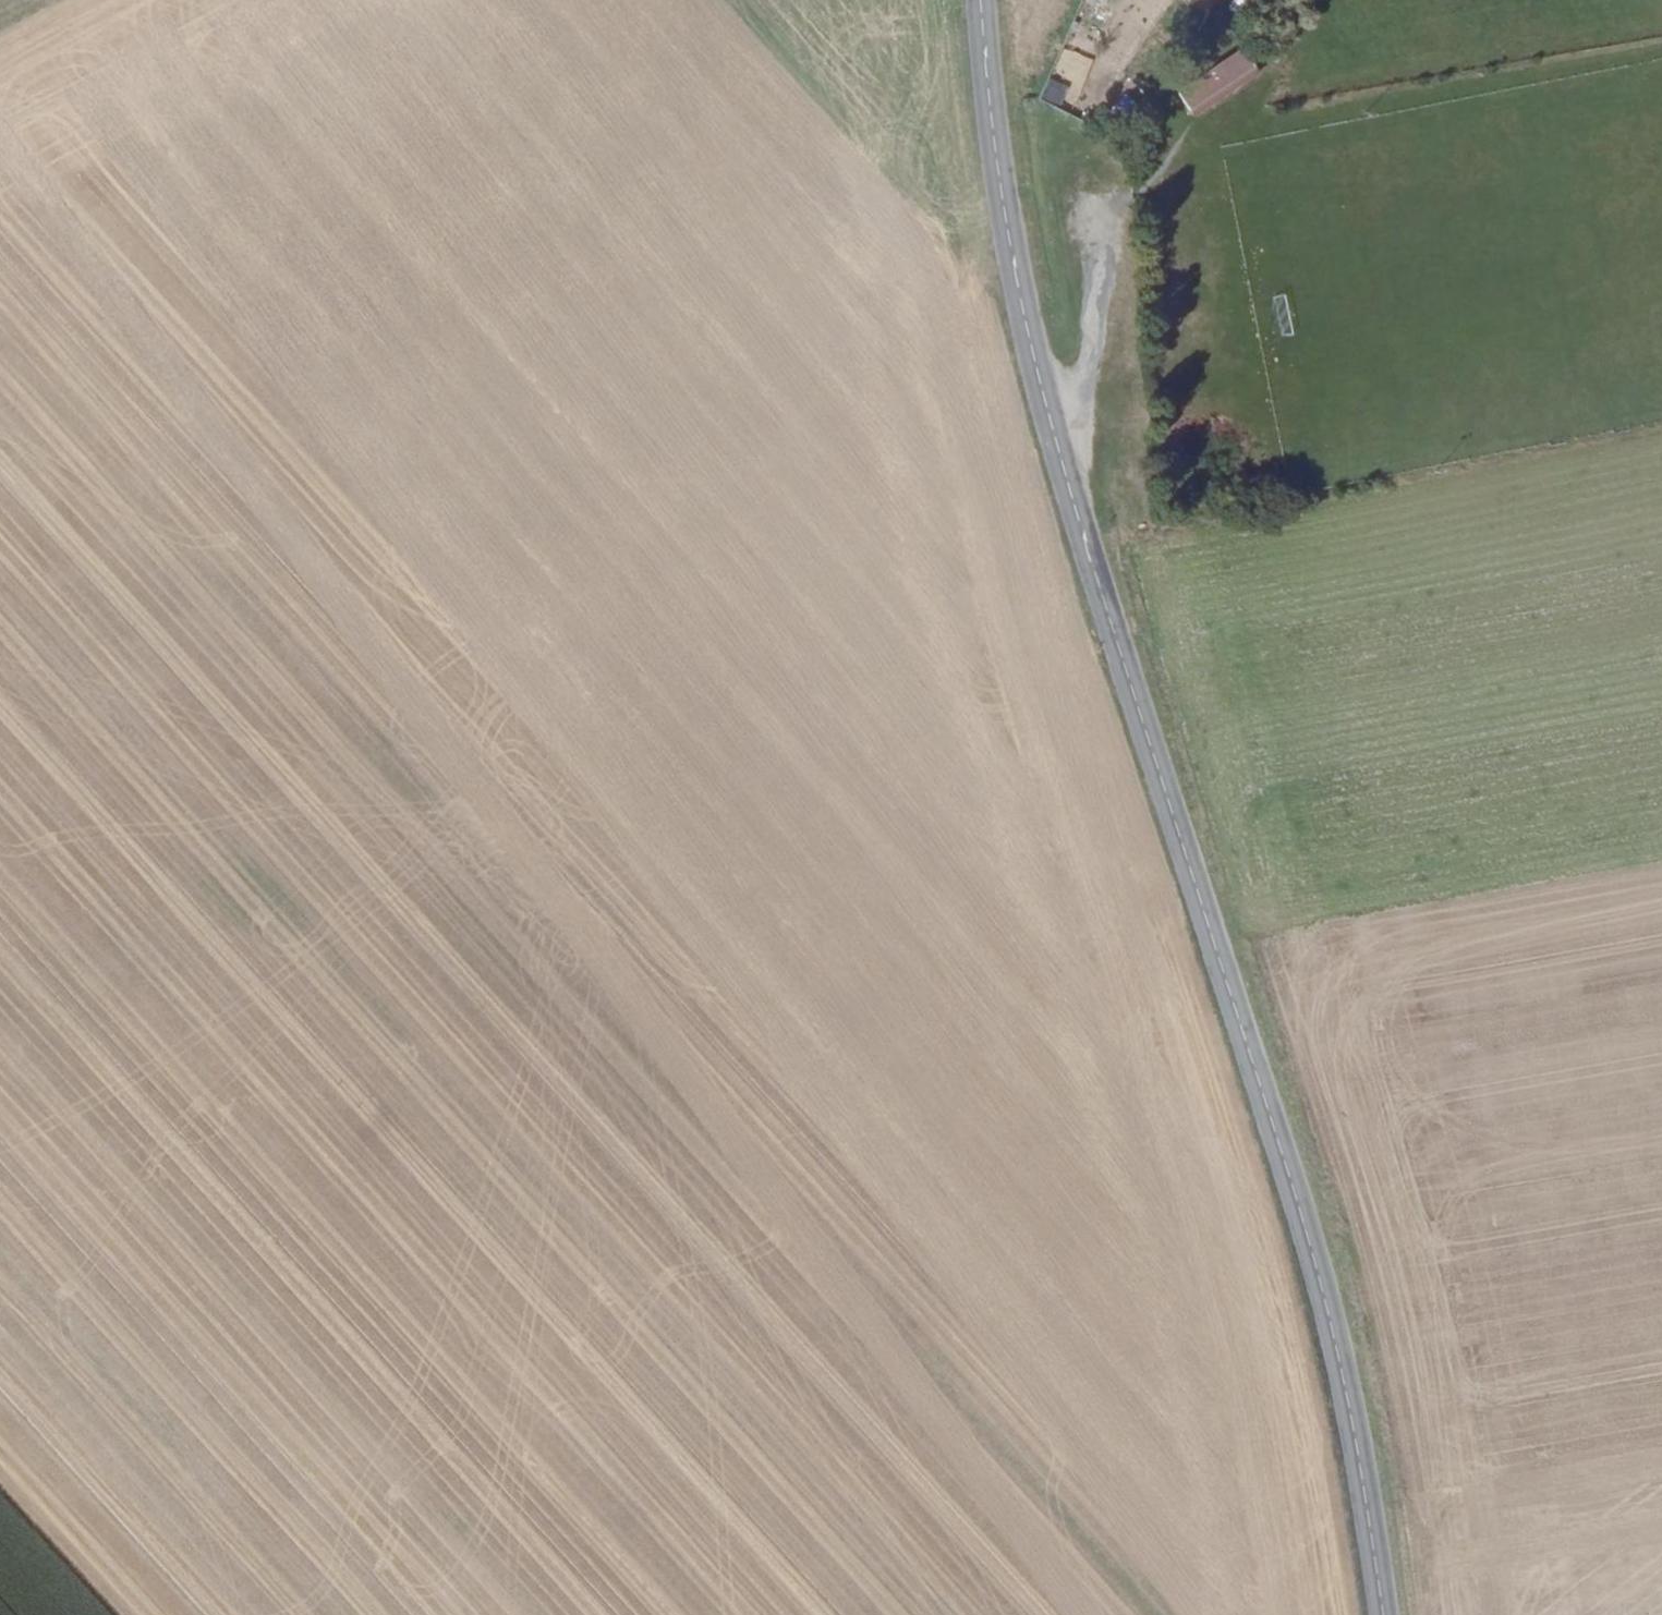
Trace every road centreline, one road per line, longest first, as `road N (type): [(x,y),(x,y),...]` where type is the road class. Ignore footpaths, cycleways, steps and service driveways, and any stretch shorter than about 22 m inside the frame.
road 1 (tertiary): [(1385,1614),(1349,1402),(1314,1258),(1056,440)]
road 2 (tertiary): [(1056,440),(1010,240),(980,0)]
road 3 (unclassified): [(1143,197),(1102,212),(1108,259),(1086,373),(1056,440)]

